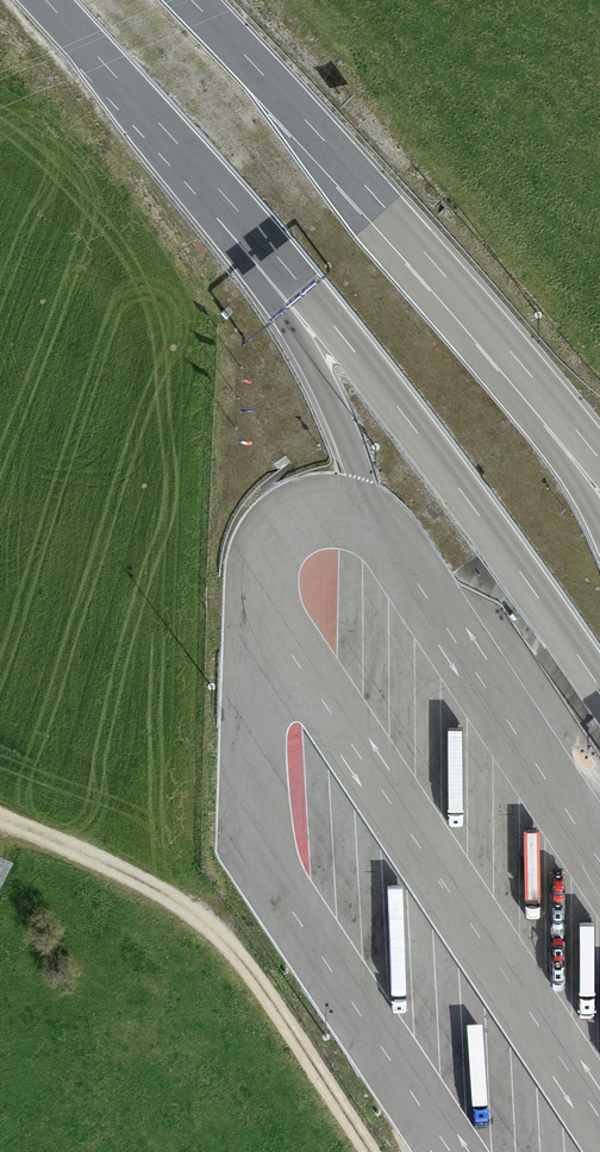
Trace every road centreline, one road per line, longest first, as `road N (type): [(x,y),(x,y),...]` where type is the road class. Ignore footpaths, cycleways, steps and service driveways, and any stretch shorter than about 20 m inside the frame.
road 1 (trunk): [(48,0),(342,334),(599,690)]
road 2 (trunk): [(599,456),(379,201),(189,0)]
road 3 (track): [(0,814),(219,921),(371,1151)]

